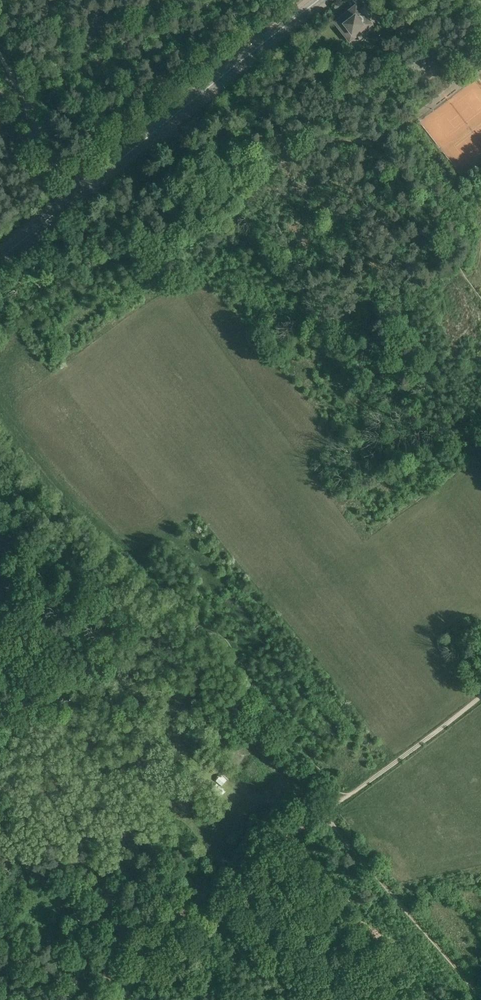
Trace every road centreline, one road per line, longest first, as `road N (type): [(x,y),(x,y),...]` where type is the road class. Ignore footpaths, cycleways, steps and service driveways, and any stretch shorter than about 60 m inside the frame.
road 1 (secondary): [(0,258),(319,0)]
road 2 (track): [(126,992),(194,901),(322,812)]
road 3 (track): [(322,812),(480,997)]

